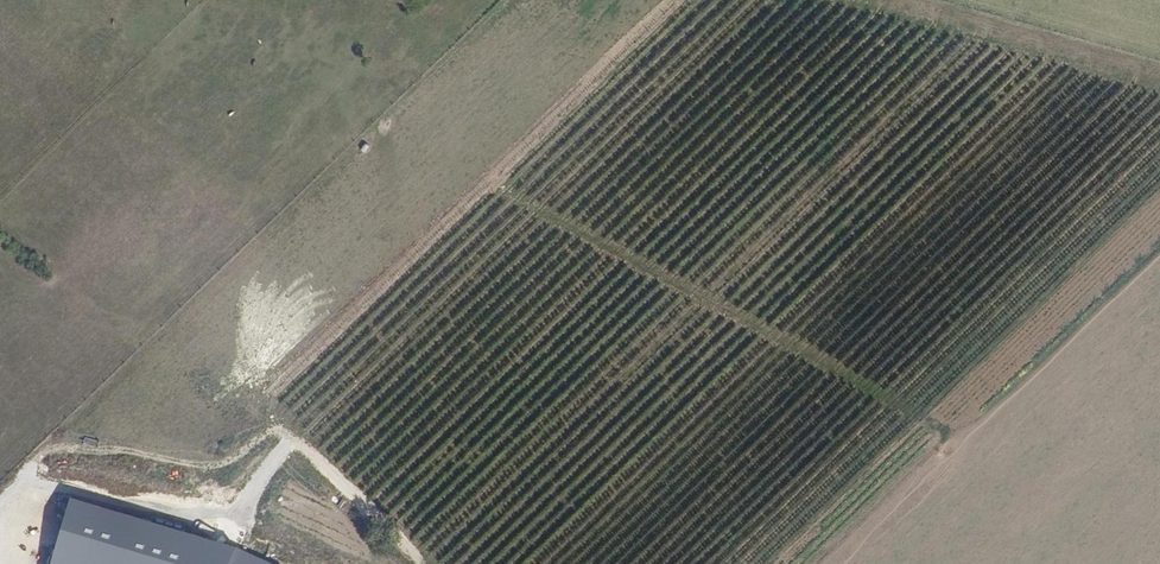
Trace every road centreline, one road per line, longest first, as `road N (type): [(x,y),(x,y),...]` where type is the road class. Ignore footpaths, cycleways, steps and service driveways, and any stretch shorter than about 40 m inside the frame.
road 1 (track): [(1159,69),(901,0)]

